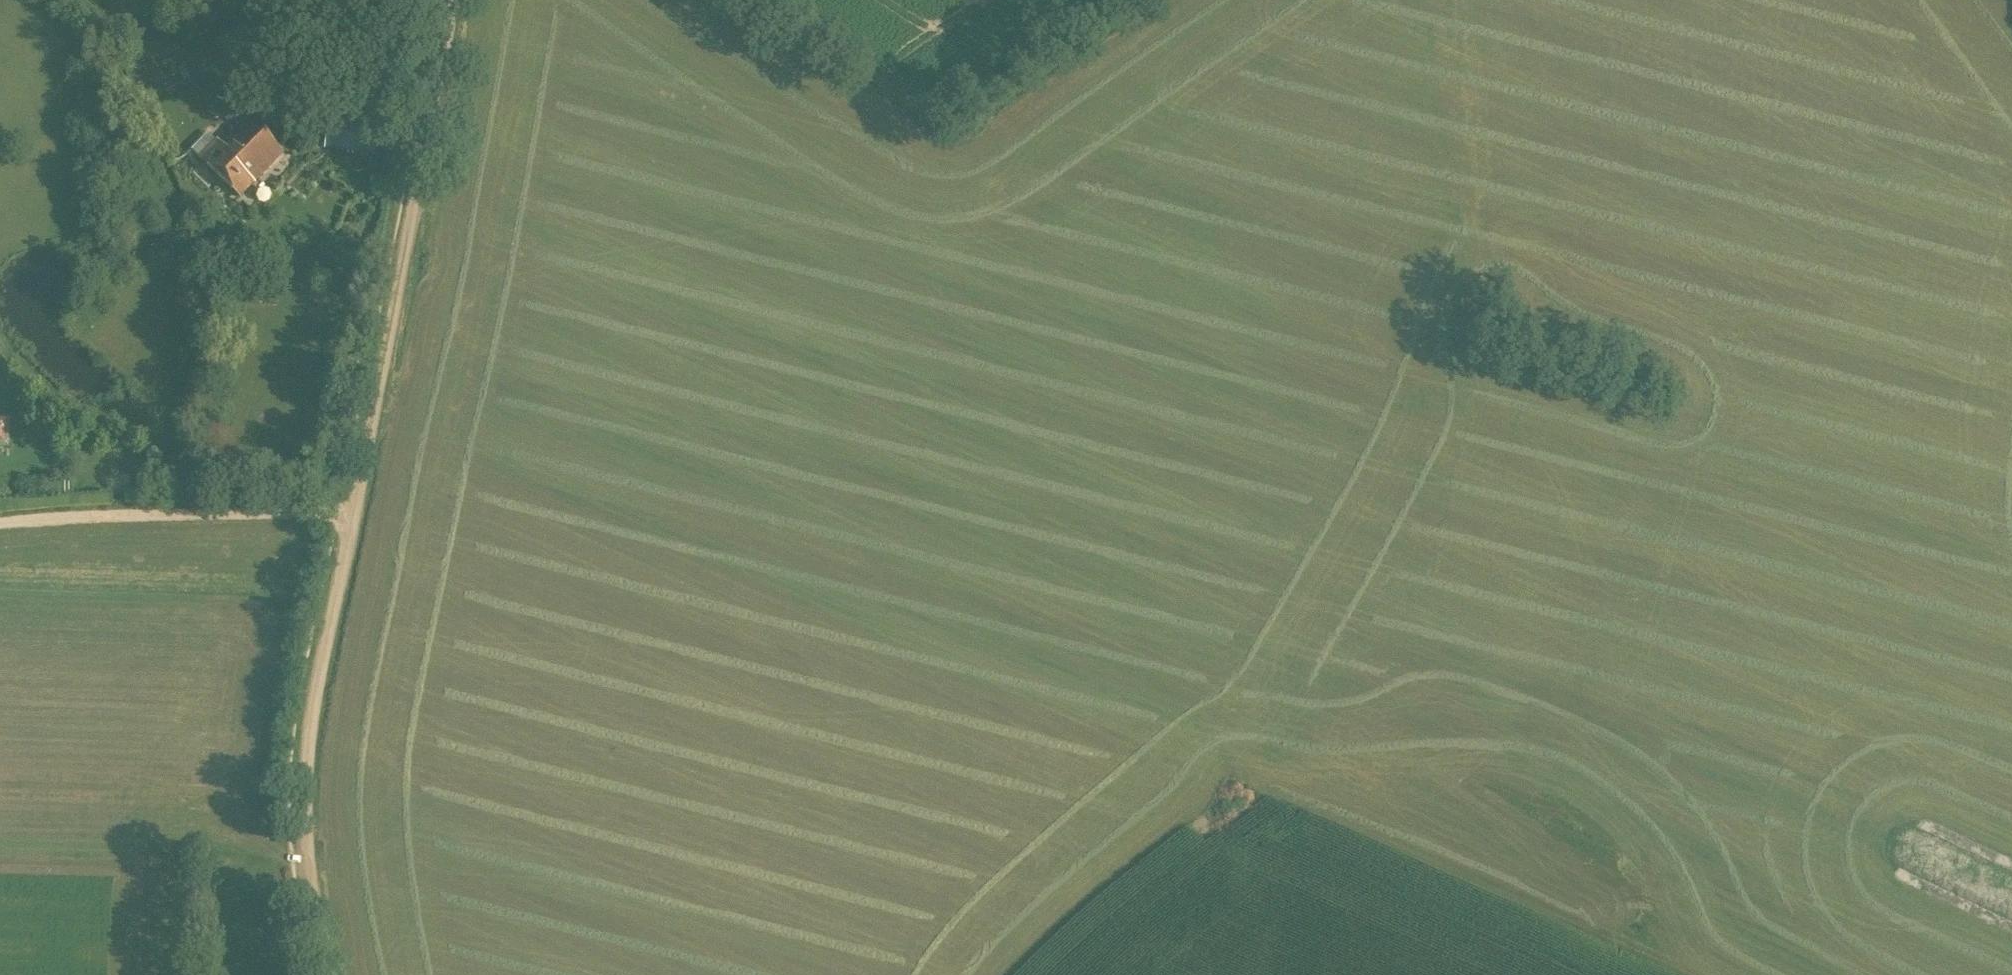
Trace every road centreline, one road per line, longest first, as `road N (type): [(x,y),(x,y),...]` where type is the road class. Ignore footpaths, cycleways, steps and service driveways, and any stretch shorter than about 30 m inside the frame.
road 1 (track): [(453,0),(363,432),(304,776),(298,847),(318,974)]

